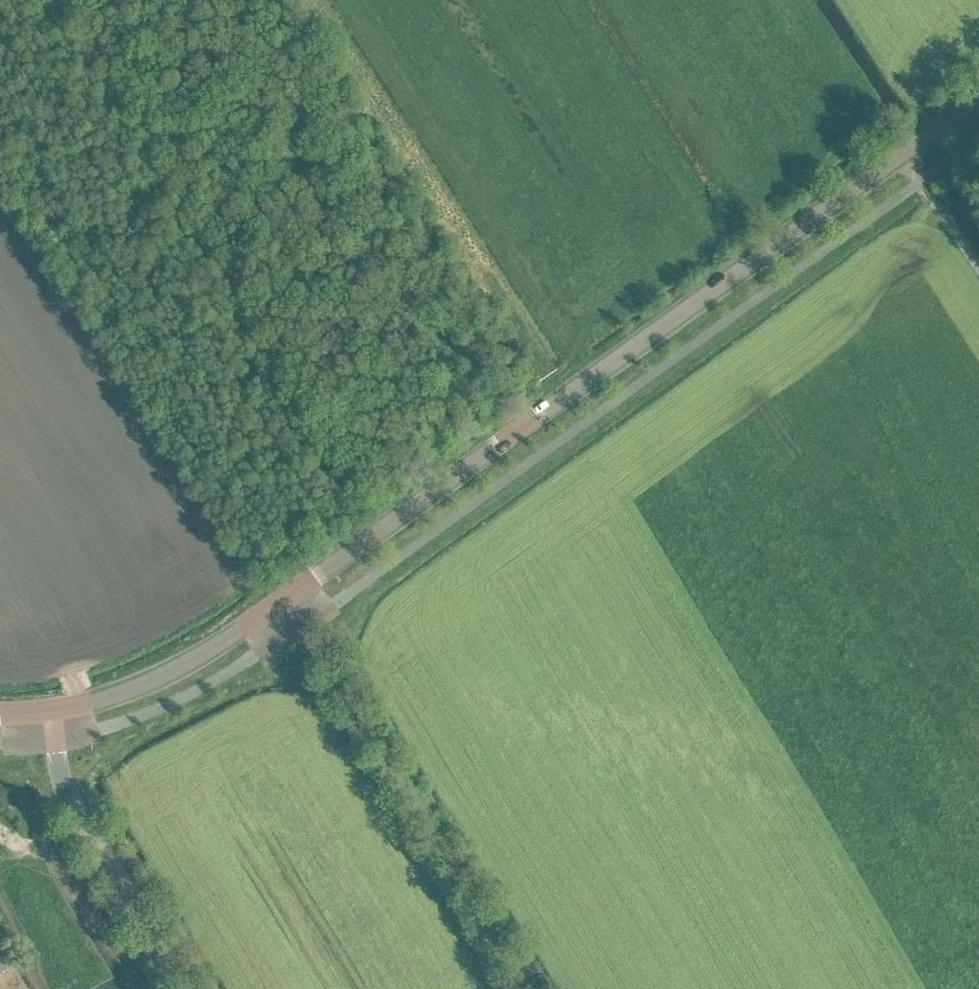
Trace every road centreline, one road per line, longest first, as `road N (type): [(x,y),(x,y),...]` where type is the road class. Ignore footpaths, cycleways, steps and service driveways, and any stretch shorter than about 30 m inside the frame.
road 1 (tertiary): [(283,603),(978,100)]
road 2 (unclassified): [(528,988),(283,603)]
road 3 (tertiary): [(186,988),(63,785),(52,709)]
road 4 (tertiary): [(52,709),(172,671),(283,603)]

